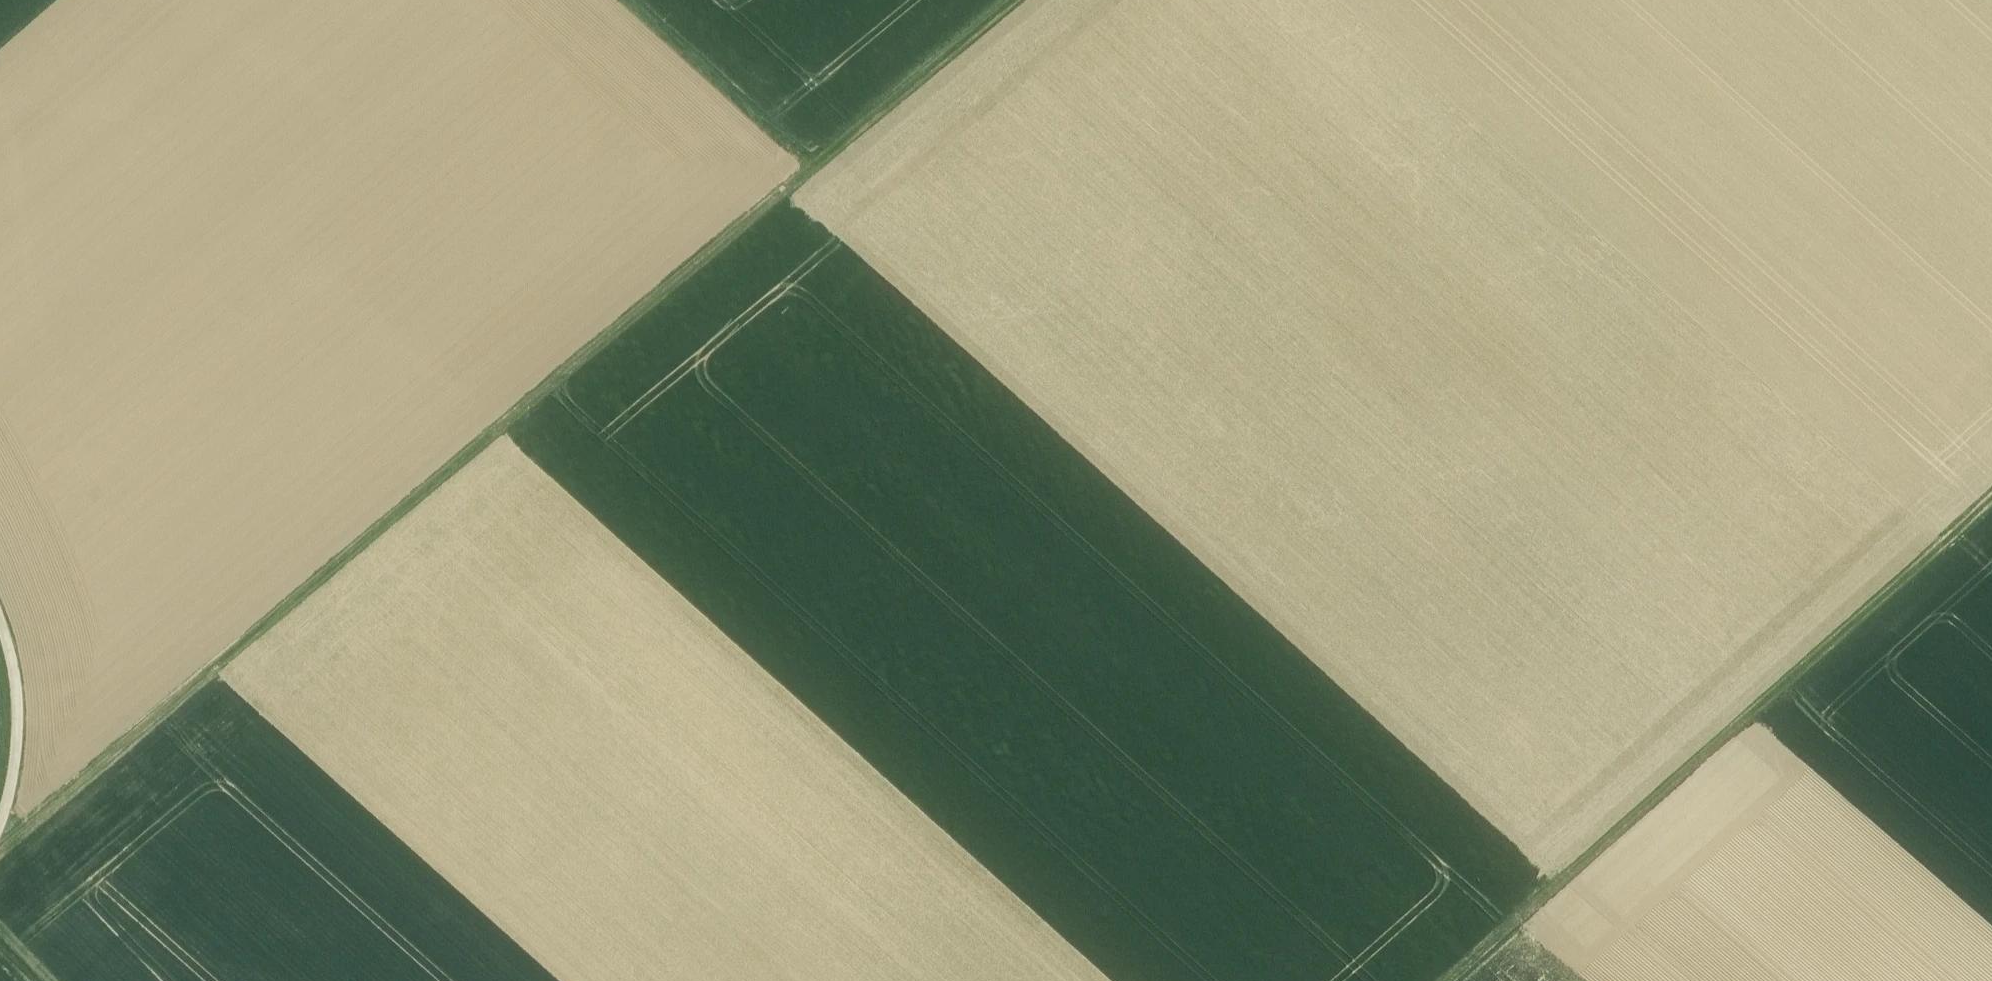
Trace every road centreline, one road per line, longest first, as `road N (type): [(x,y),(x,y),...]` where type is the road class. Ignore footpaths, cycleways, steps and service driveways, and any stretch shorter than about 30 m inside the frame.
road 1 (track): [(1010,0),(17,829),(1,823)]
road 2 (track): [(1454,980),(1991,502)]
road 3 (track): [(807,166),(620,0)]
road 4 (track): [(0,825),(19,740),(12,656),(0,615)]

